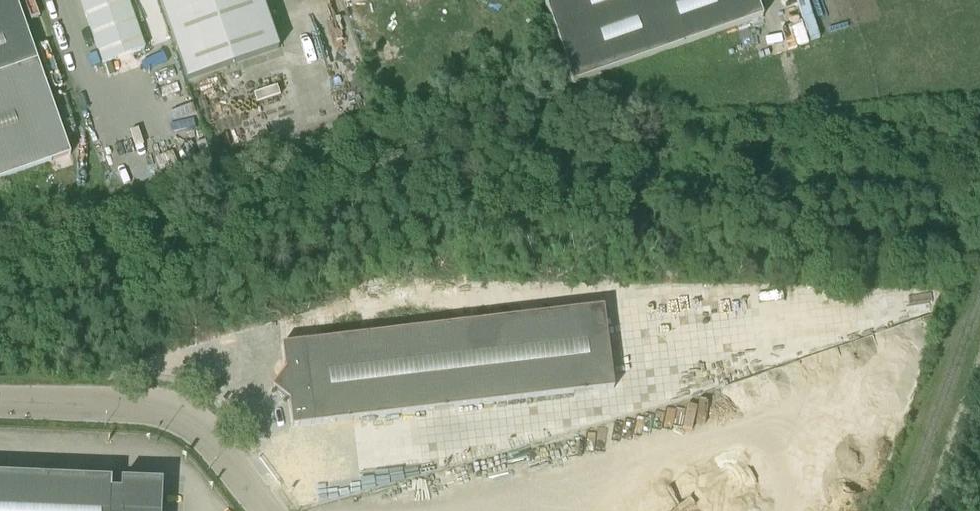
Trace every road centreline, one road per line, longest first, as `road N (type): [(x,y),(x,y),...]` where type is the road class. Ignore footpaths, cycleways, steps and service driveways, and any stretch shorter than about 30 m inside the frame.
road 1 (residential): [(272,510),(194,419),(133,403),(0,400)]

